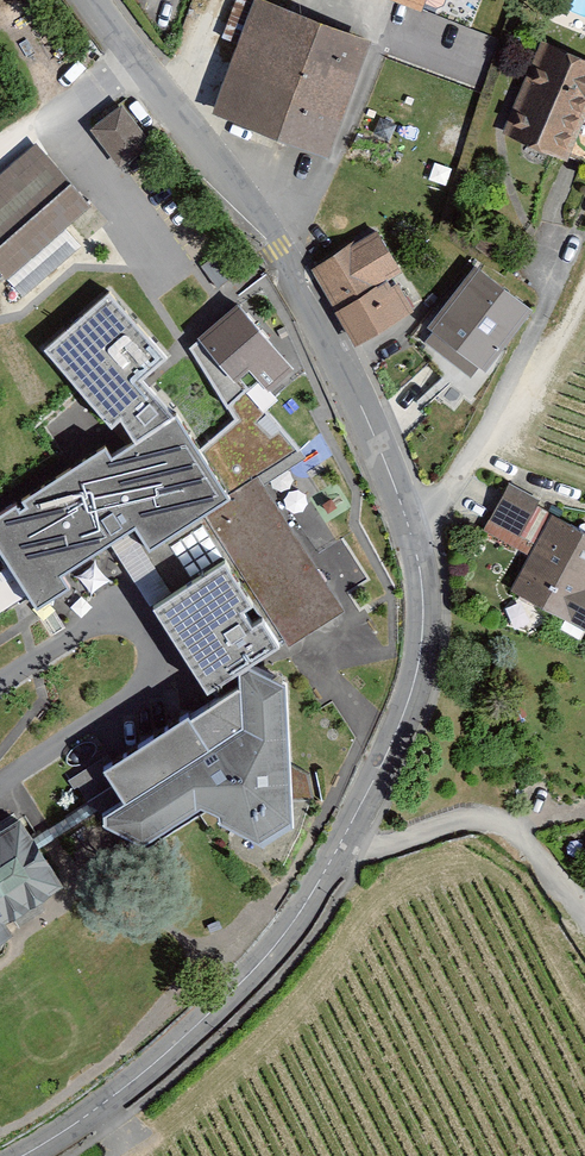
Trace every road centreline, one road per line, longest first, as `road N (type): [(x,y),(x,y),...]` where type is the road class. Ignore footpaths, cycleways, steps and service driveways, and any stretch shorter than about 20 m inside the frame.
road 1 (unclassified): [(30,1155),(153,1069),(268,962),(333,863),(410,681),(419,630),(403,522),(273,247),(104,0)]
road 2 (track): [(584,930),(514,840),(491,824),(454,826),(333,863)]
road 3 (track): [(584,282),(547,364),(454,478),(403,522)]

